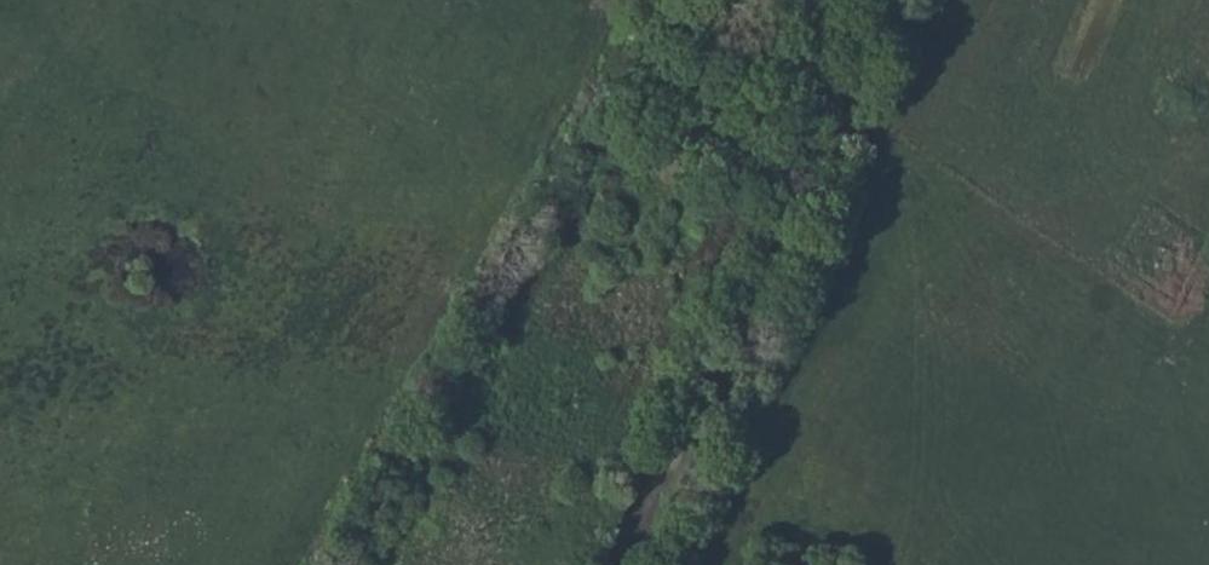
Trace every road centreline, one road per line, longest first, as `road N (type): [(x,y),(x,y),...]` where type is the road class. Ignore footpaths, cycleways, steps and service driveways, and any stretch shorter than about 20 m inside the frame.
road 1 (track): [(856,0),(833,108),(612,564)]

